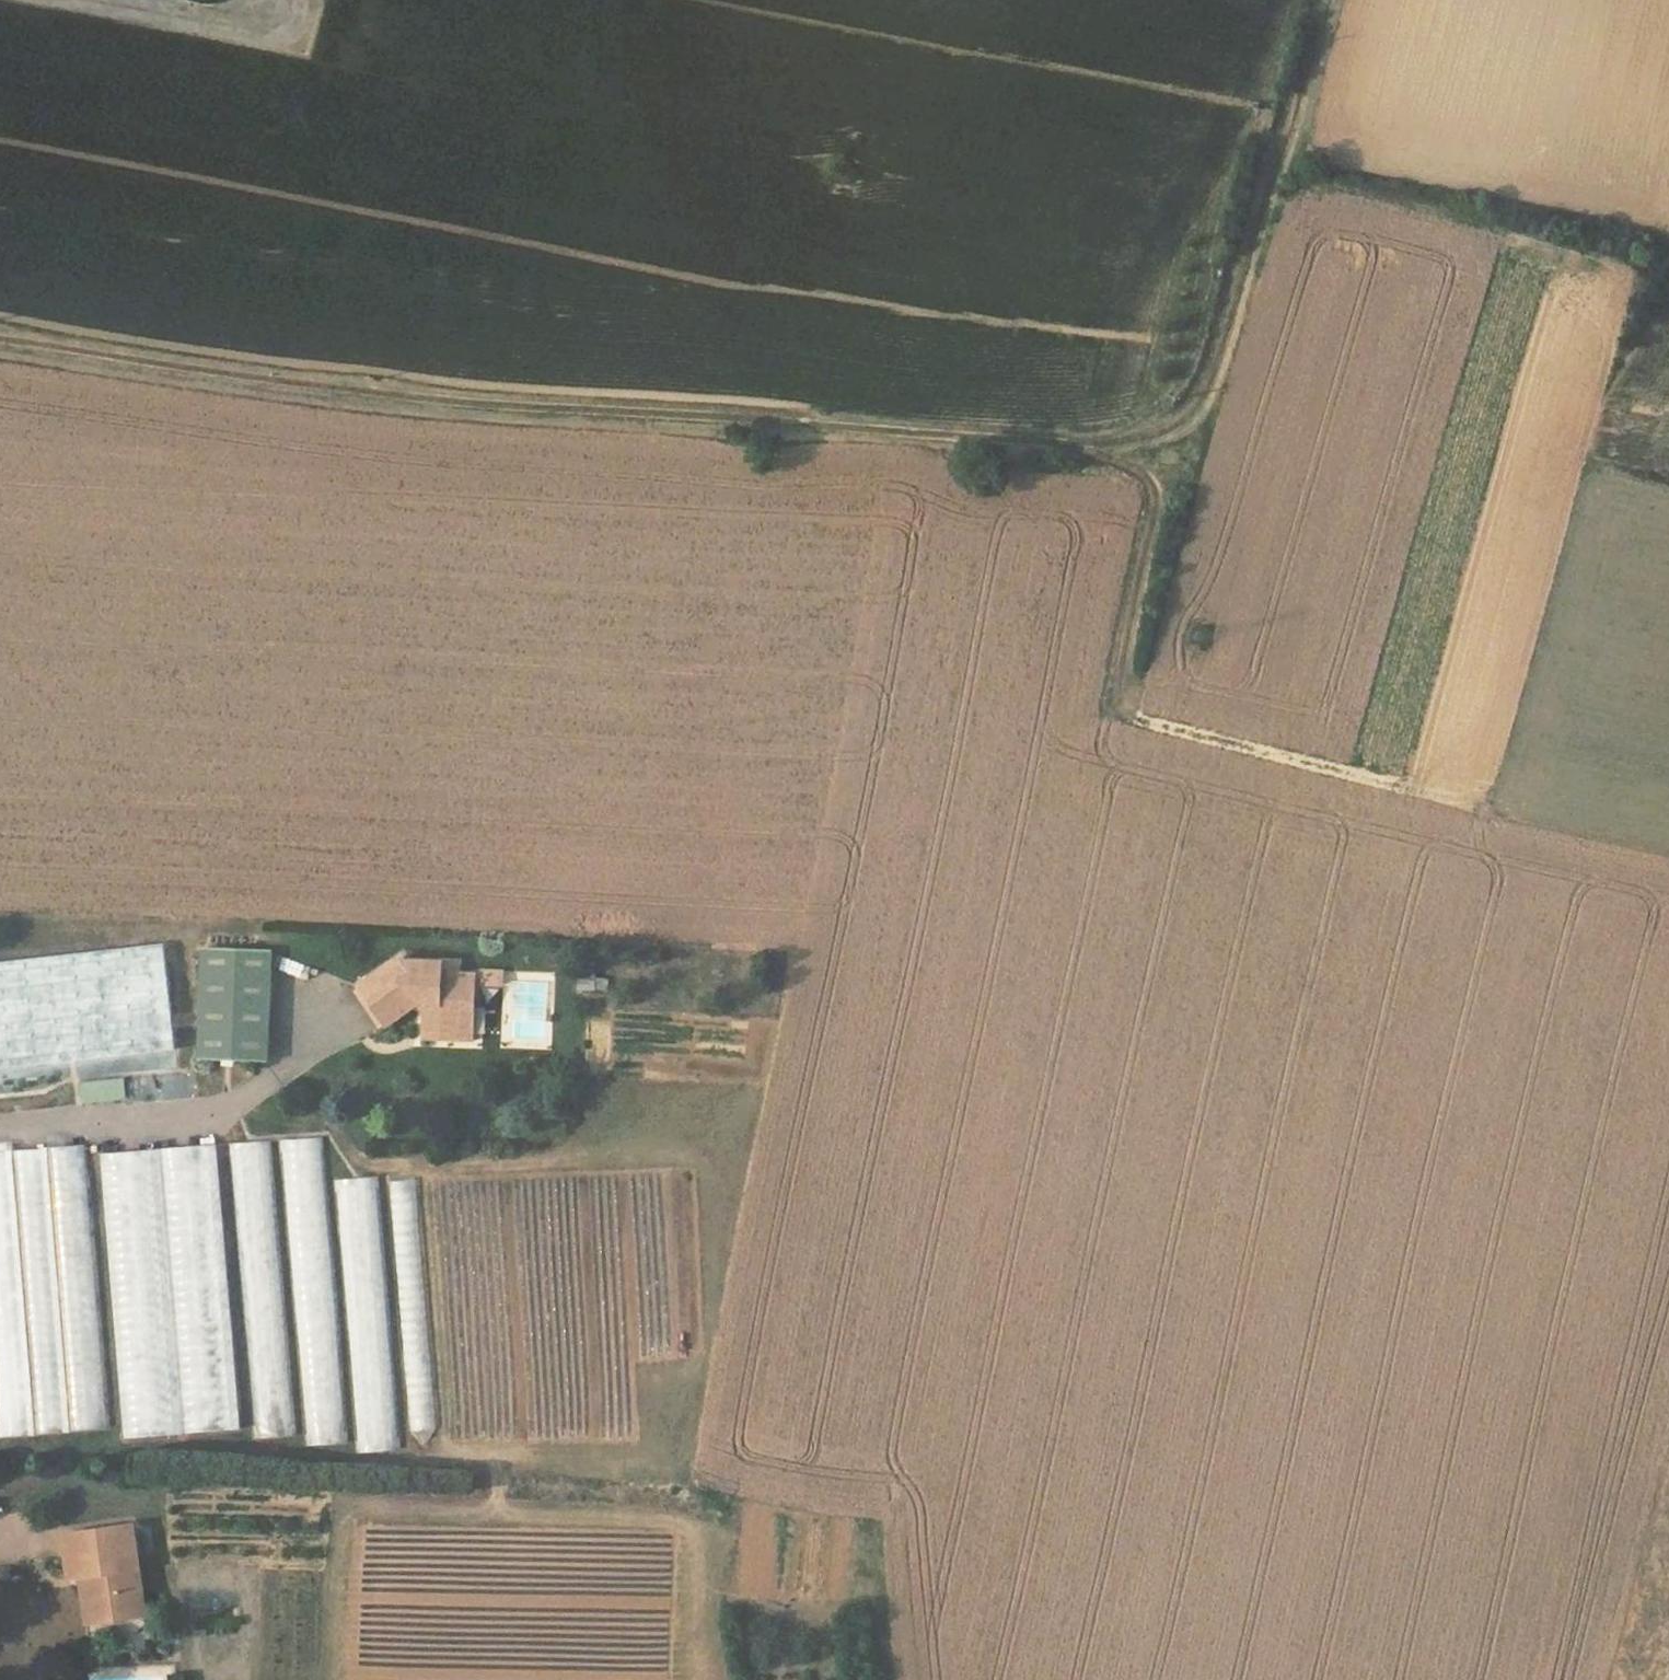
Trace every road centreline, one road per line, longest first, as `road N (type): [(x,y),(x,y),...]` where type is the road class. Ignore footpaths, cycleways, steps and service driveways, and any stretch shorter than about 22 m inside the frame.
road 1 (track): [(1332,0),(1219,373),(1194,418),(1156,435),(1107,446),(483,406),(0,341)]
road 2 (unclassified): [(0,1131),(217,1110),(264,1084)]
road 3 (track): [(1107,446),(1156,472),(1164,492),(1134,618)]

